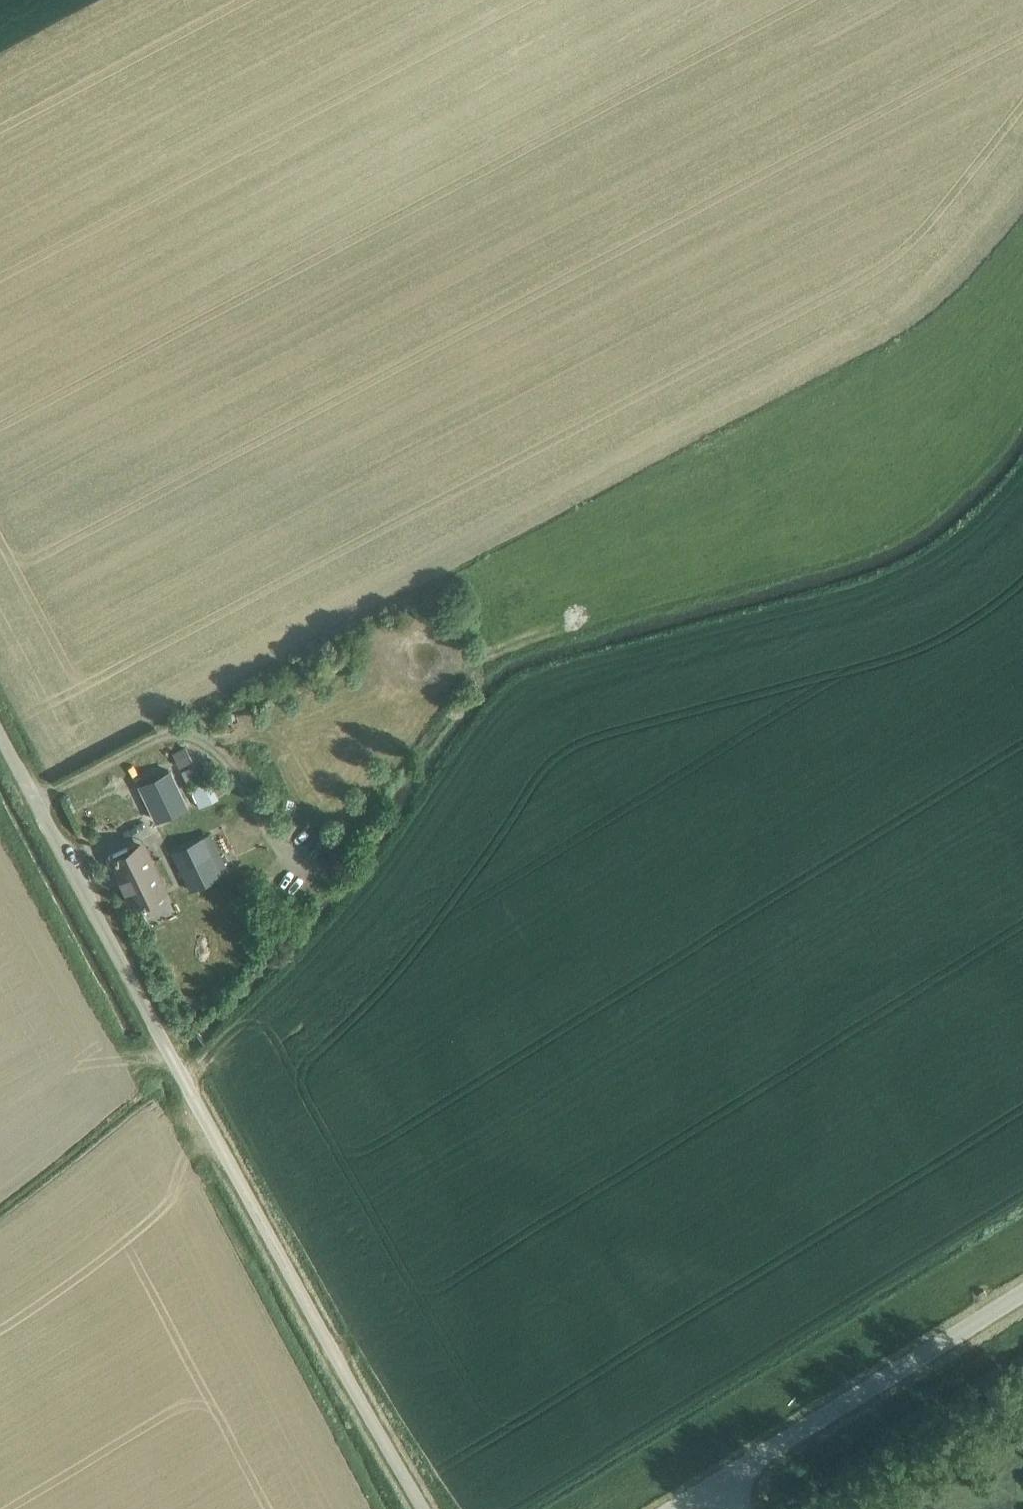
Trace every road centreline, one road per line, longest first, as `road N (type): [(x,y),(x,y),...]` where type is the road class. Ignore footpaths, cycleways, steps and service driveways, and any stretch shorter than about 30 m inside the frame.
road 1 (unclassified): [(425,1508),(151,1035),(0,751)]
road 2 (unclassified): [(674,1508),(1022,1293)]

